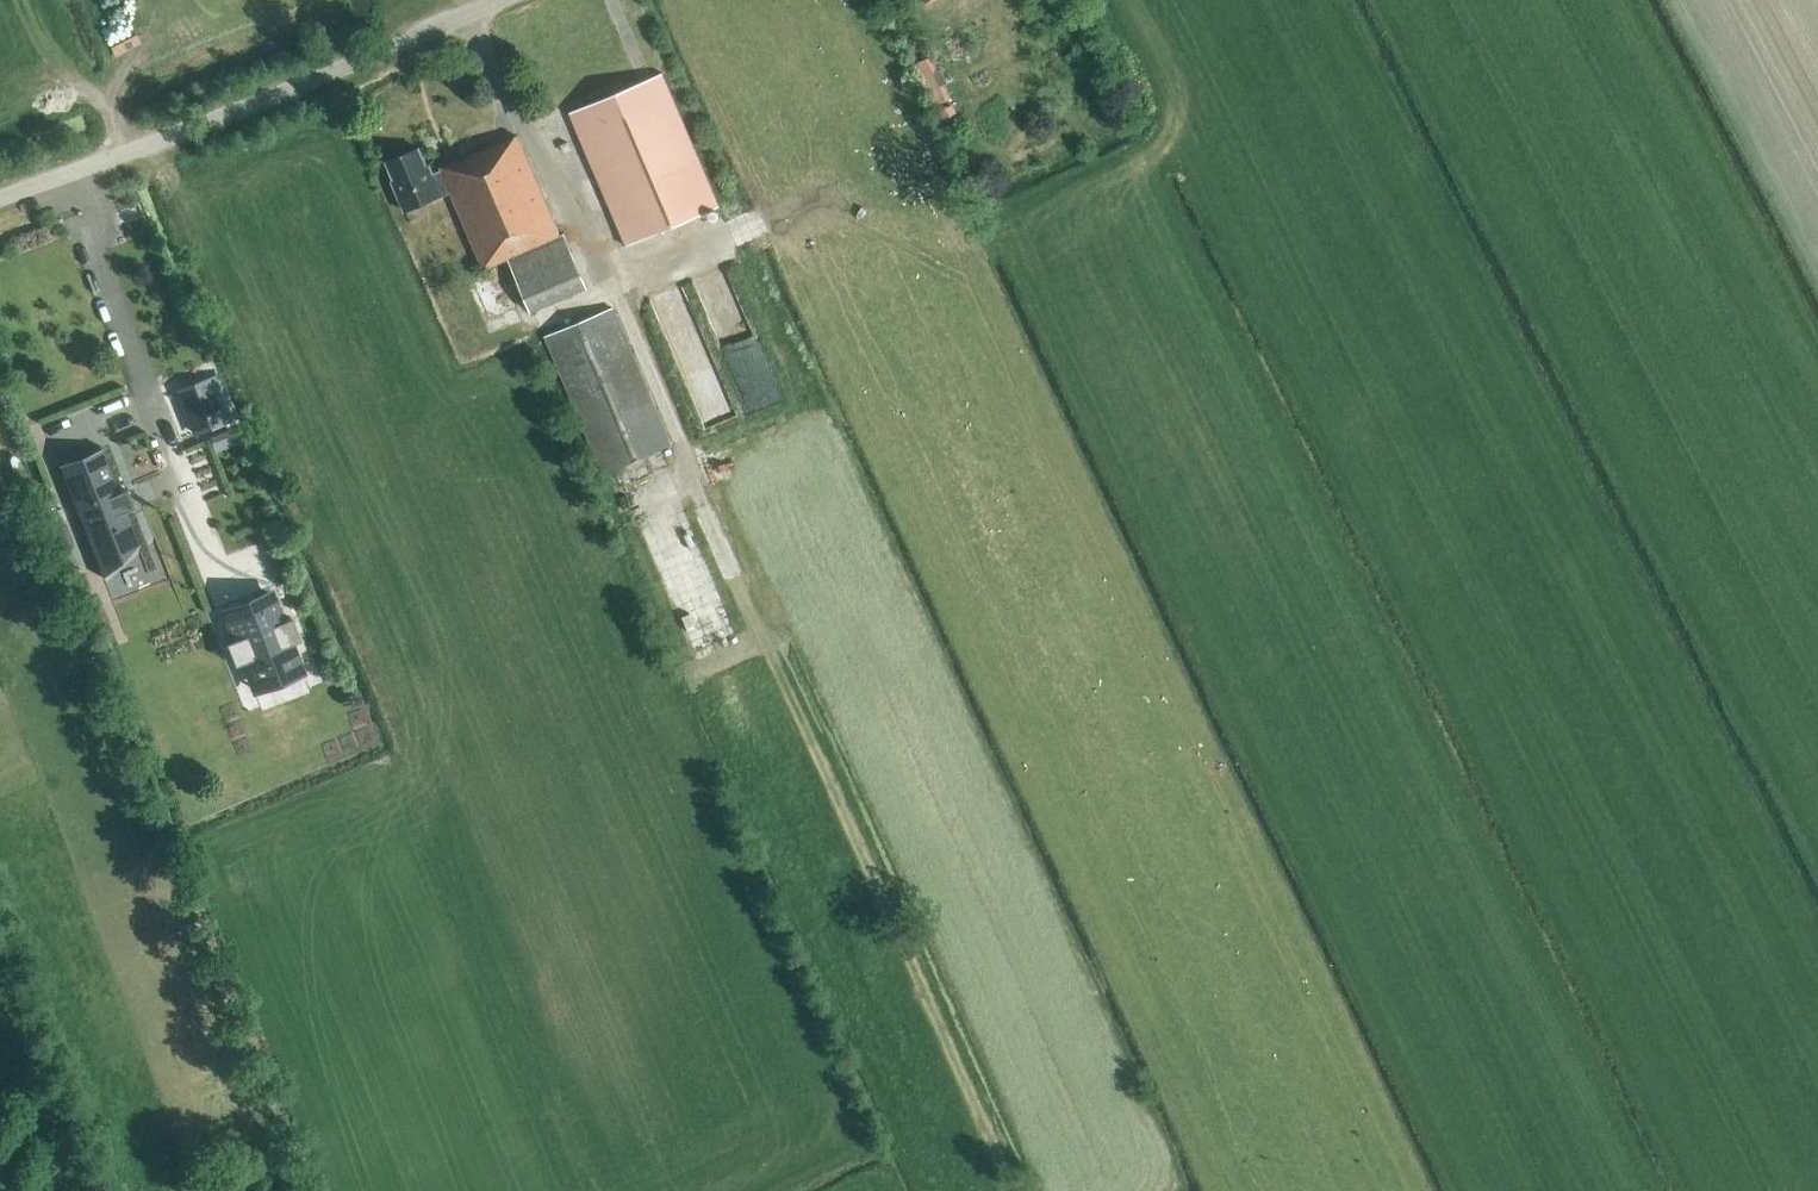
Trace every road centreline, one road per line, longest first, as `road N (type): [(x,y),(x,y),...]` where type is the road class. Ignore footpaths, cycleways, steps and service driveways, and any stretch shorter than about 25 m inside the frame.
road 1 (unclassified): [(0,201),(248,113),(504,0)]

